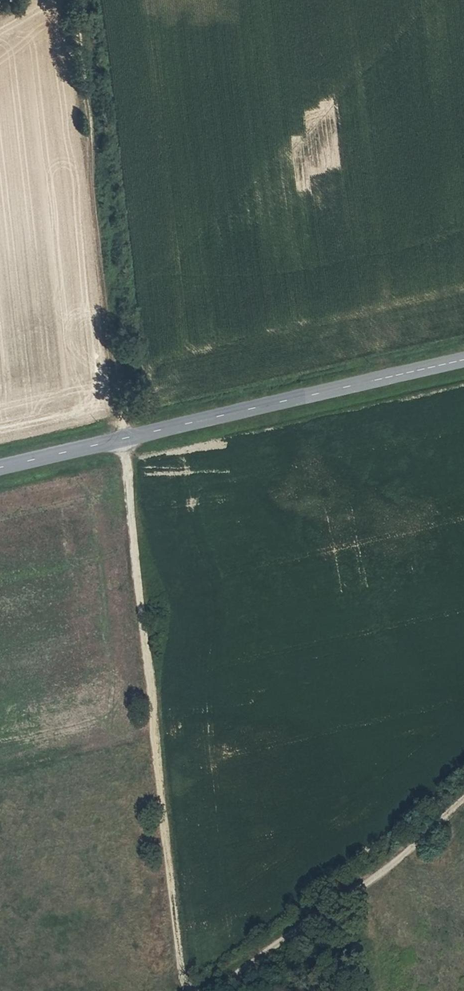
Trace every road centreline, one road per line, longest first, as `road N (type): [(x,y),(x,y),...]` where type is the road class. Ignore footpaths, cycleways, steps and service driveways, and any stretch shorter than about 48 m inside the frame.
road 1 (track): [(185,990),(127,441)]
road 2 (secondary): [(0,471),(463,361)]
road 3 (track): [(83,0),(127,441)]
road 4 (track): [(207,990),(389,870),(463,799)]

